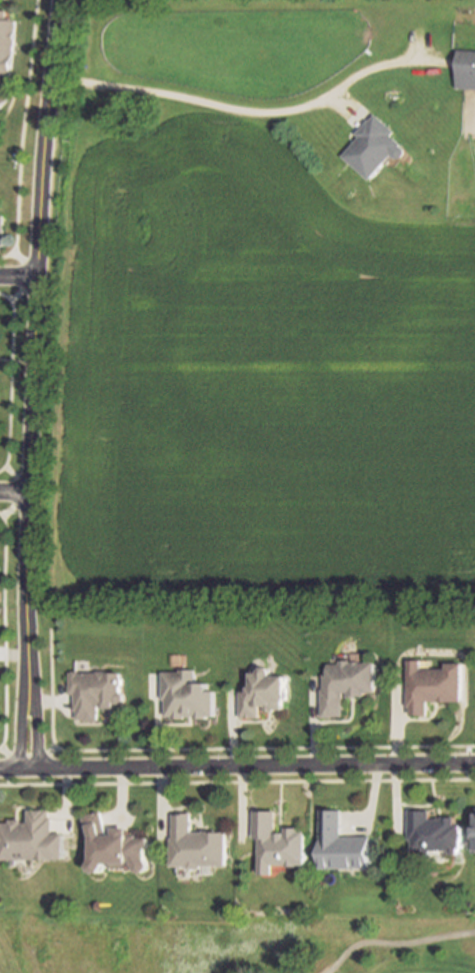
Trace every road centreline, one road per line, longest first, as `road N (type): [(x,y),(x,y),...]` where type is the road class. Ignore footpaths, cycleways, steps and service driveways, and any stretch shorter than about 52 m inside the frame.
road 1 (residential): [(63,0),(38,309),(25,668)]
road 2 (residential): [(474,766),(0,770)]

